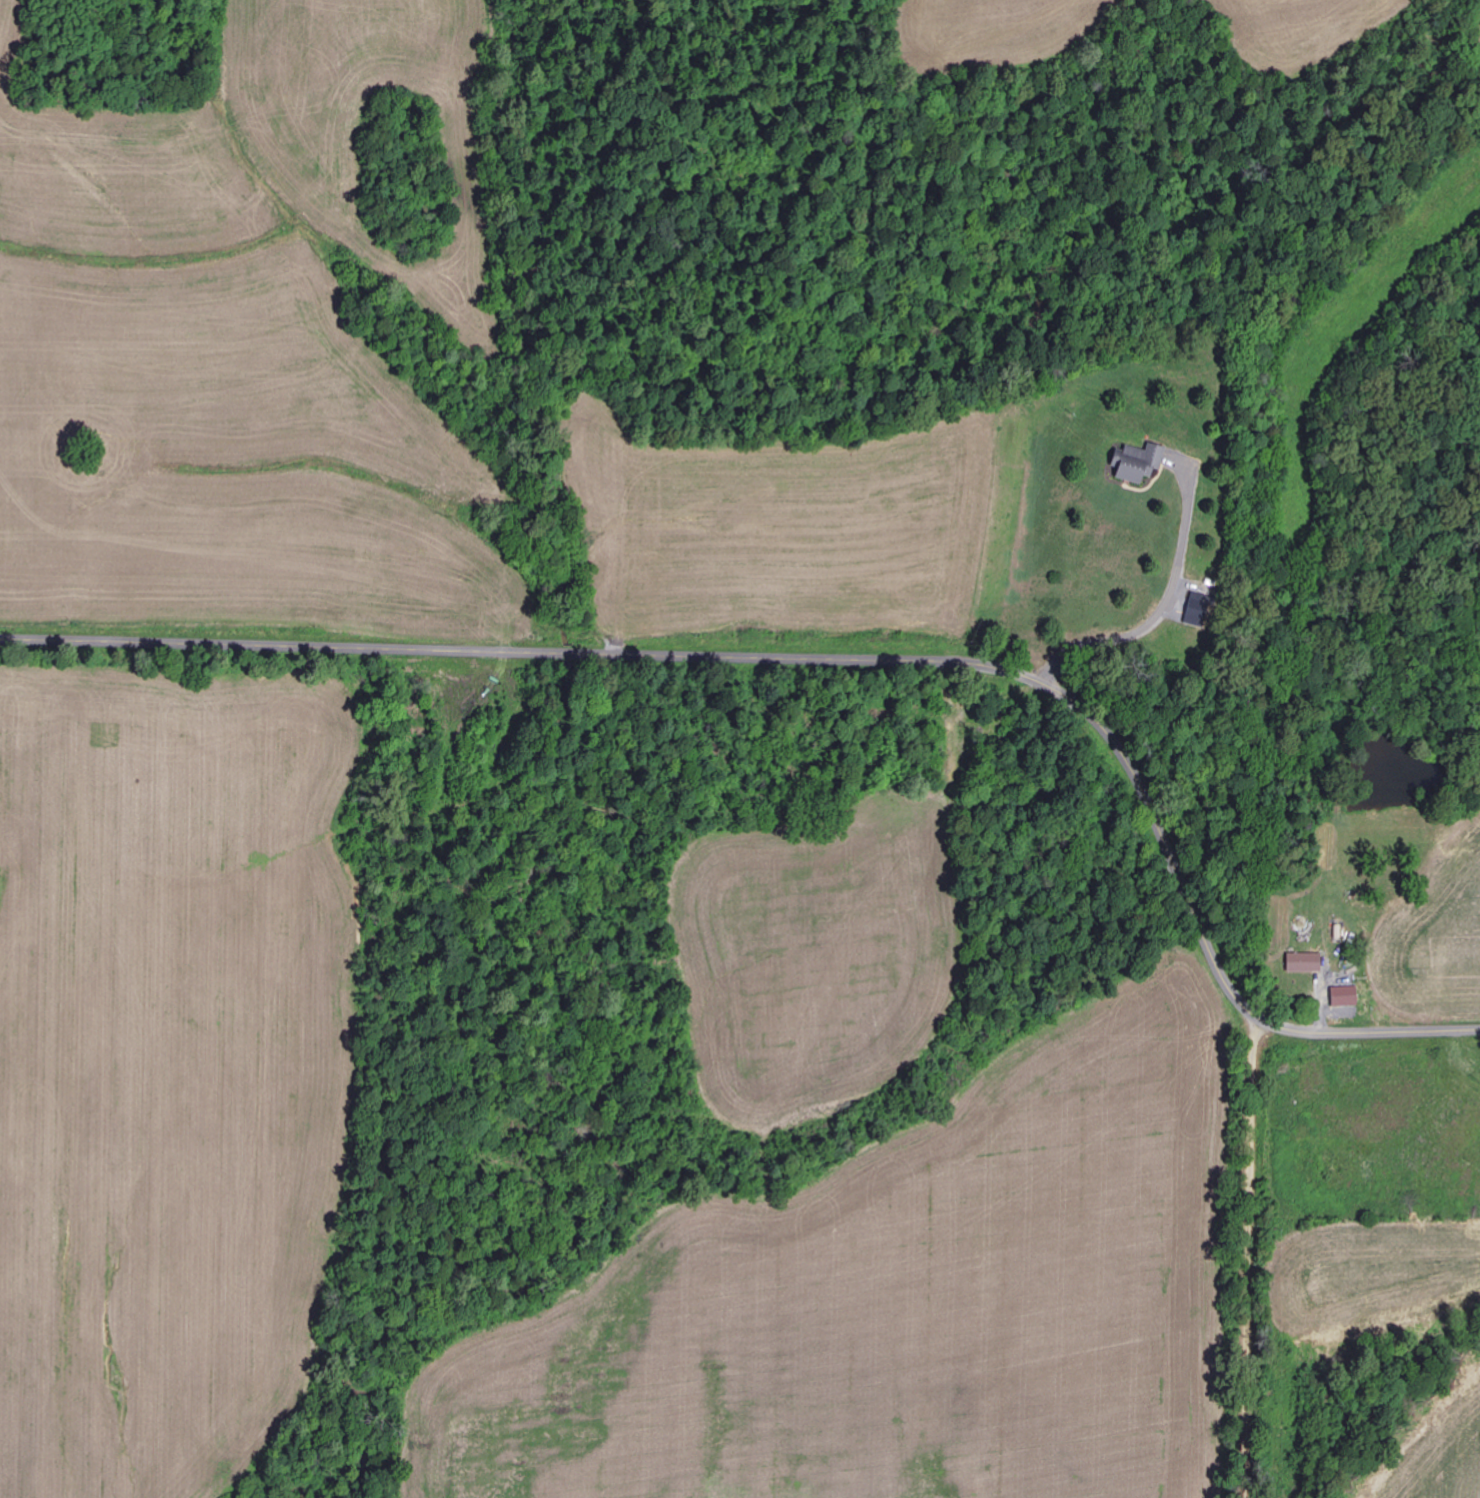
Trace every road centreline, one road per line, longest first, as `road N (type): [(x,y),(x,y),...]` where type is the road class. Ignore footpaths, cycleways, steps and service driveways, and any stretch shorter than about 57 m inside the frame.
road 1 (tertiary): [(1479,1026),(1337,1029),(1291,1025),(1254,1006),(1225,970),(1118,748),(1067,695),(1030,672),(943,659),(0,636)]
road 2 (residential): [(1248,1497),(1254,1042),(1270,1017)]

